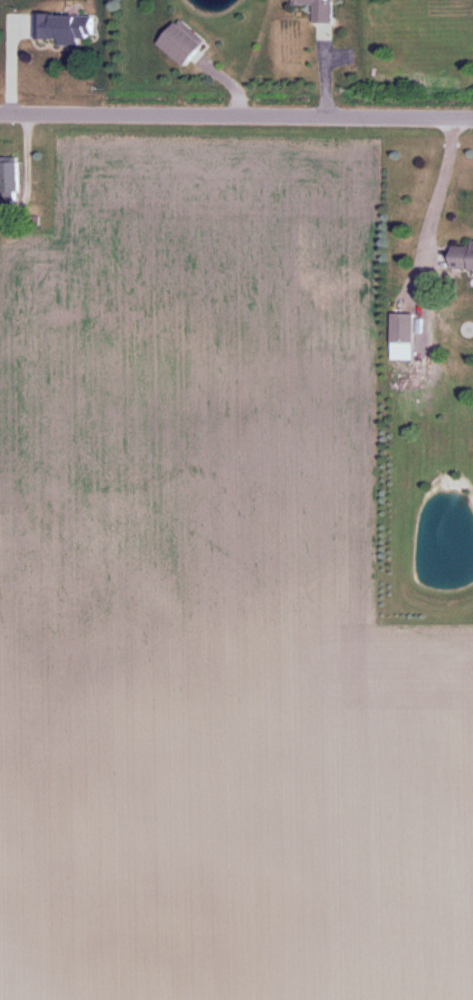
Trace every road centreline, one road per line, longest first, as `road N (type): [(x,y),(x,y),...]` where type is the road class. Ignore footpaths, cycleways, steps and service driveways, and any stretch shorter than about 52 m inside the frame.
road 1 (residential): [(0,116),(472,120)]

